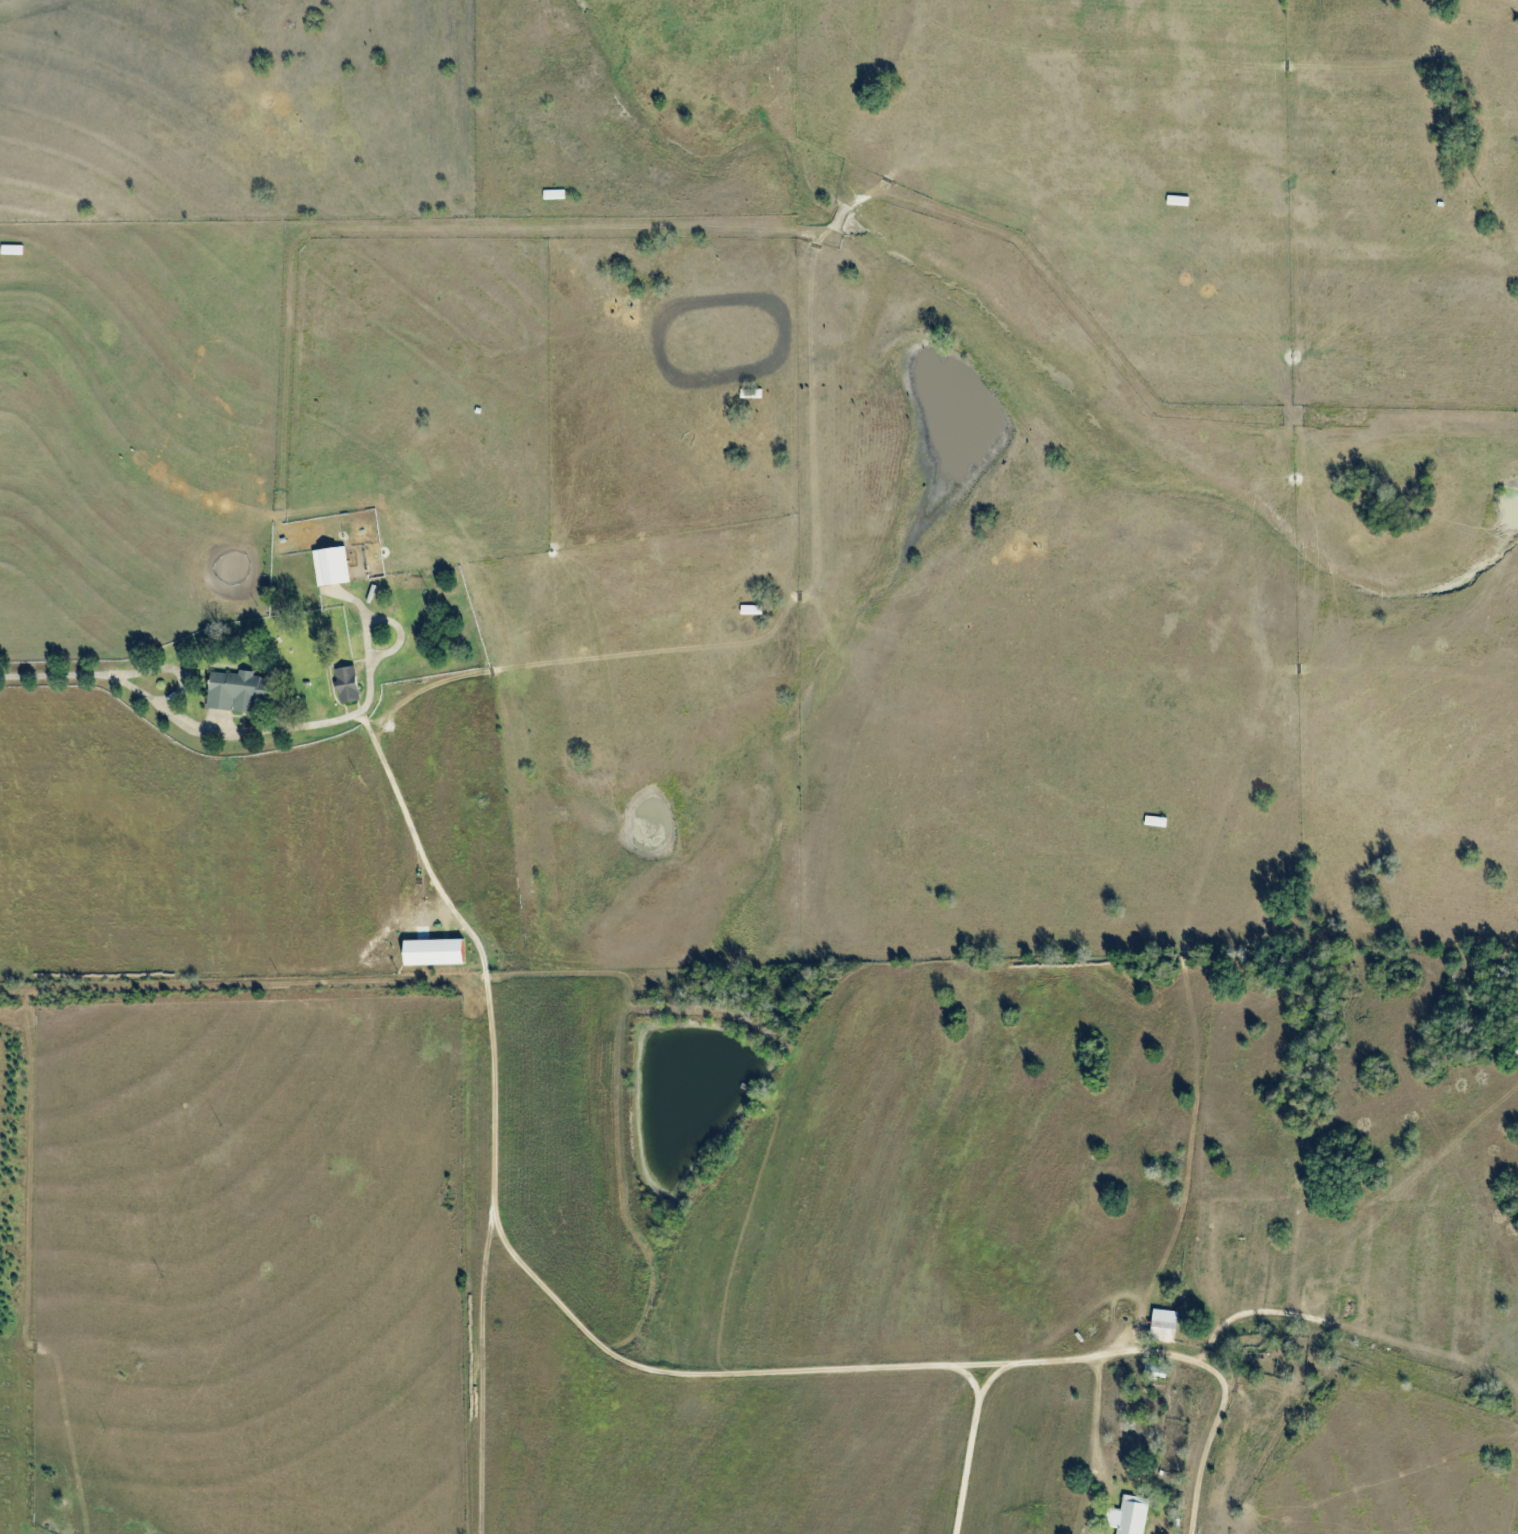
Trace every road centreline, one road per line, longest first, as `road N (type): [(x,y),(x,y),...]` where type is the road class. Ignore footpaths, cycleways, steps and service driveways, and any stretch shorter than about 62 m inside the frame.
road 1 (residential): [(1206,1442),(1224,1399),(1222,1377),(1209,1362),(1167,1347),(744,1368),(665,1368),(617,1352),(516,1258),(493,1219),(487,1005),(466,978),(0,987)]

